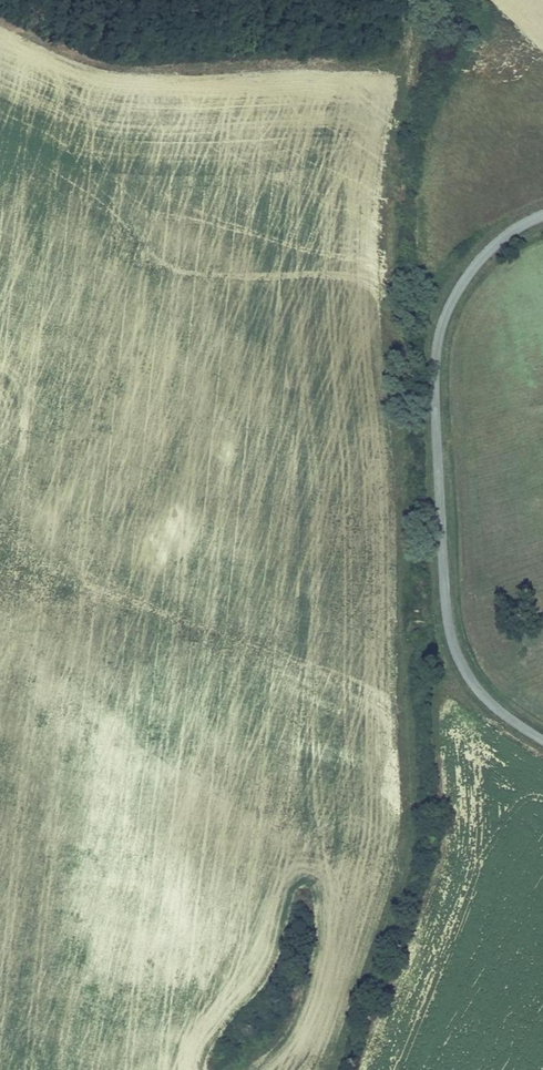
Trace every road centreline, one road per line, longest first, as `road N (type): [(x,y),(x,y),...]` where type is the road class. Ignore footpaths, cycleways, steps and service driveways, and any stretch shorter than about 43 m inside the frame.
road 1 (unclassified): [(542,215),(490,250),(453,301),(440,340),(435,405),(445,593),(458,656),(485,696),(542,740)]

